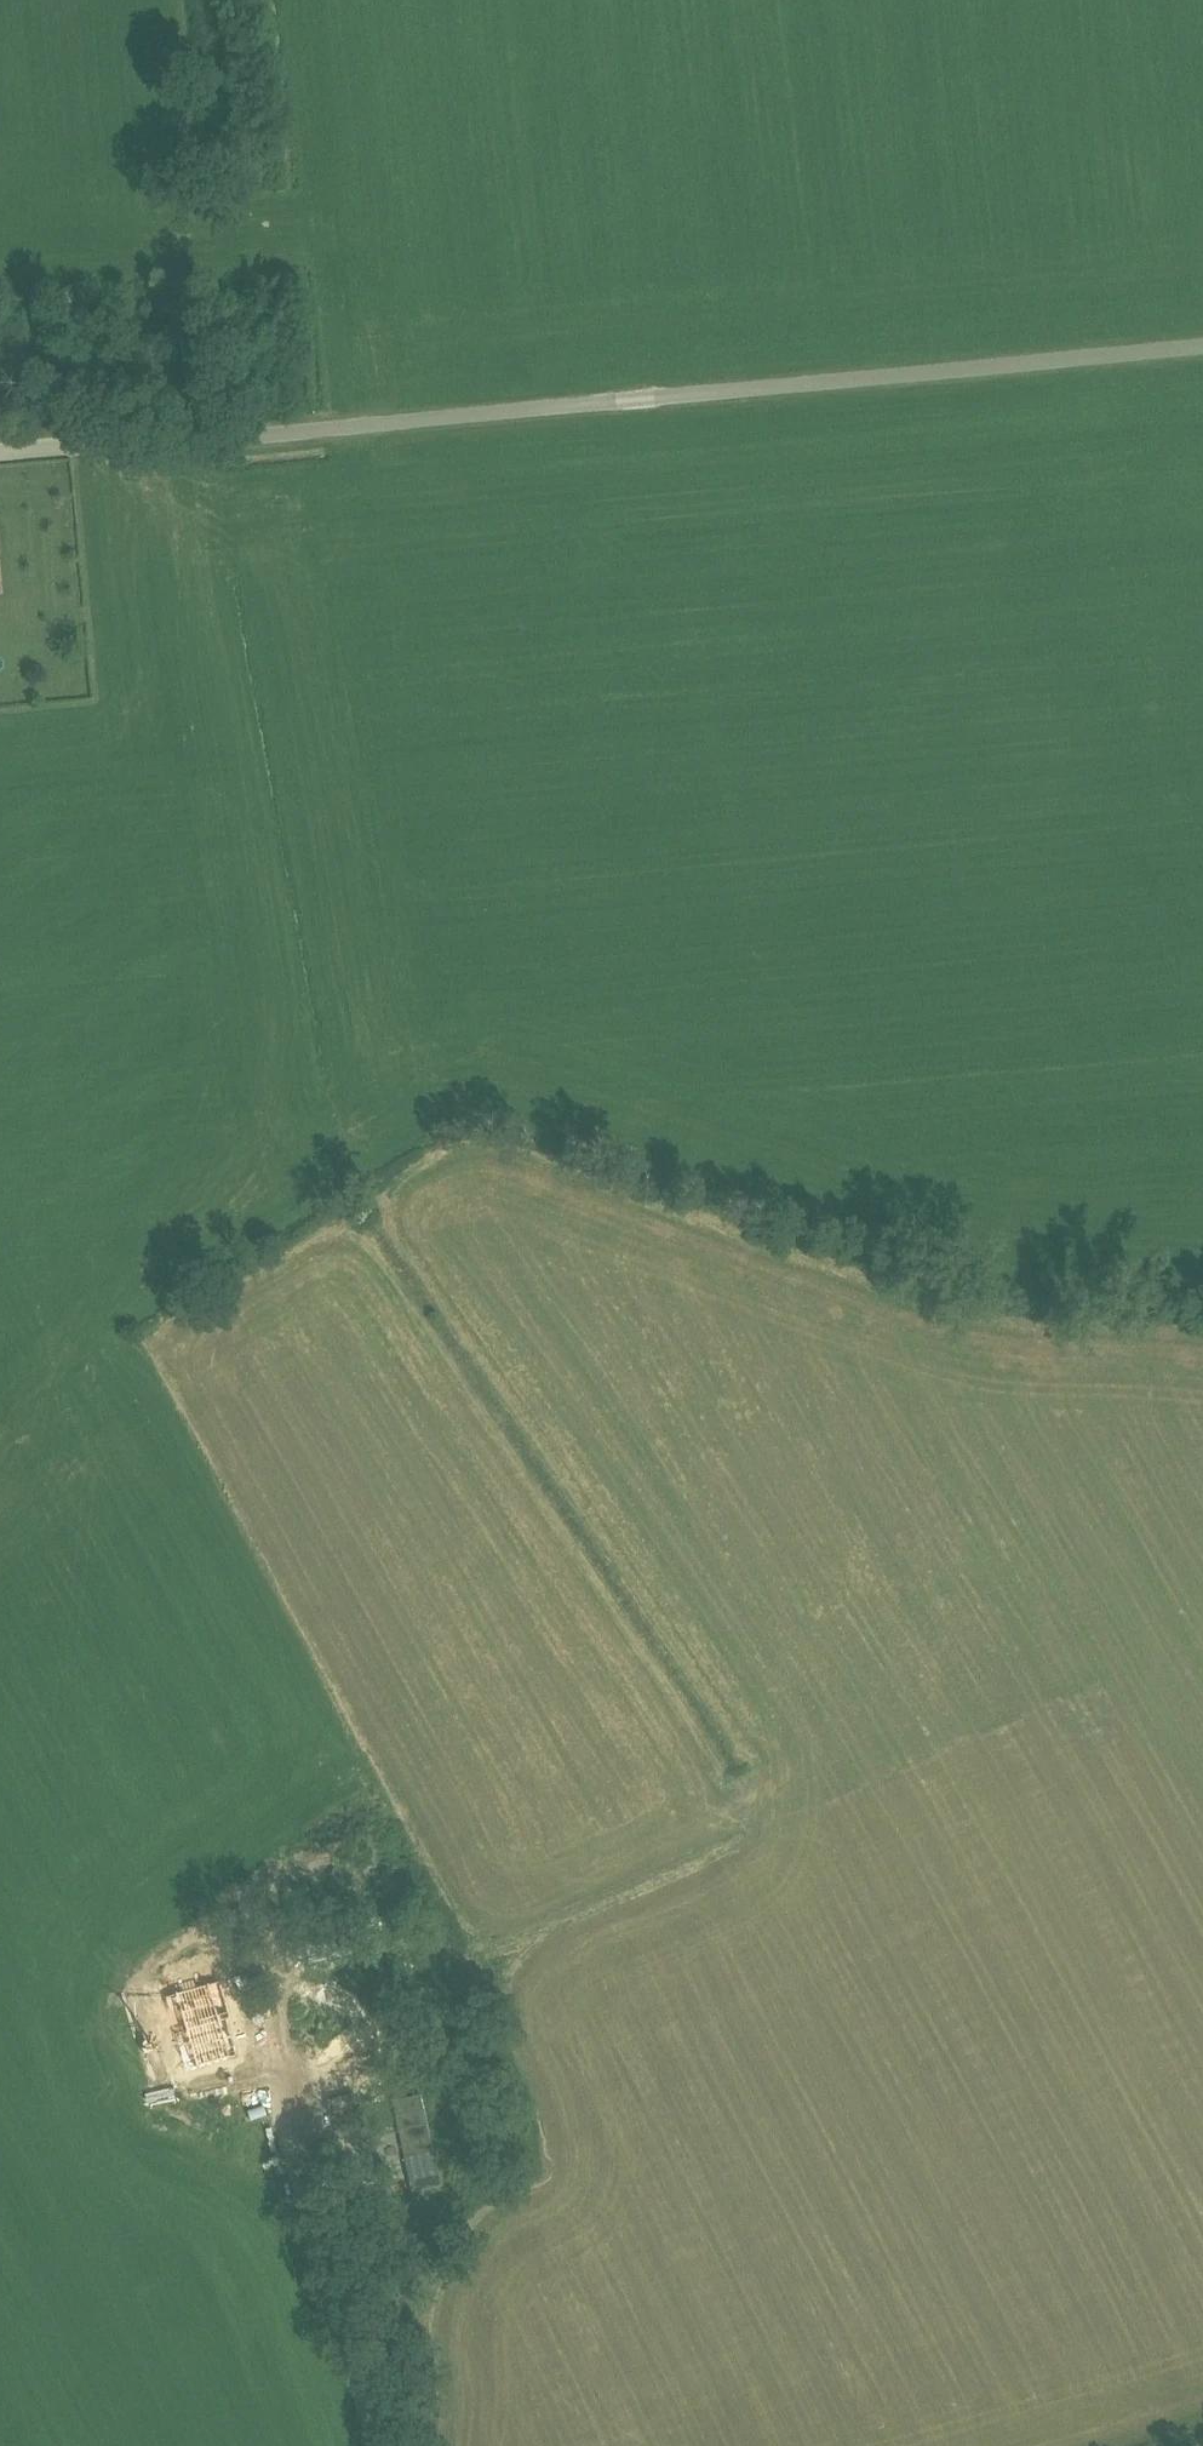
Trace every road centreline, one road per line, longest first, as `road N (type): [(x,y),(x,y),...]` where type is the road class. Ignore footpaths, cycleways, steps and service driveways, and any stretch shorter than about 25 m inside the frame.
road 1 (unclassified): [(0,451),(1202,349)]

